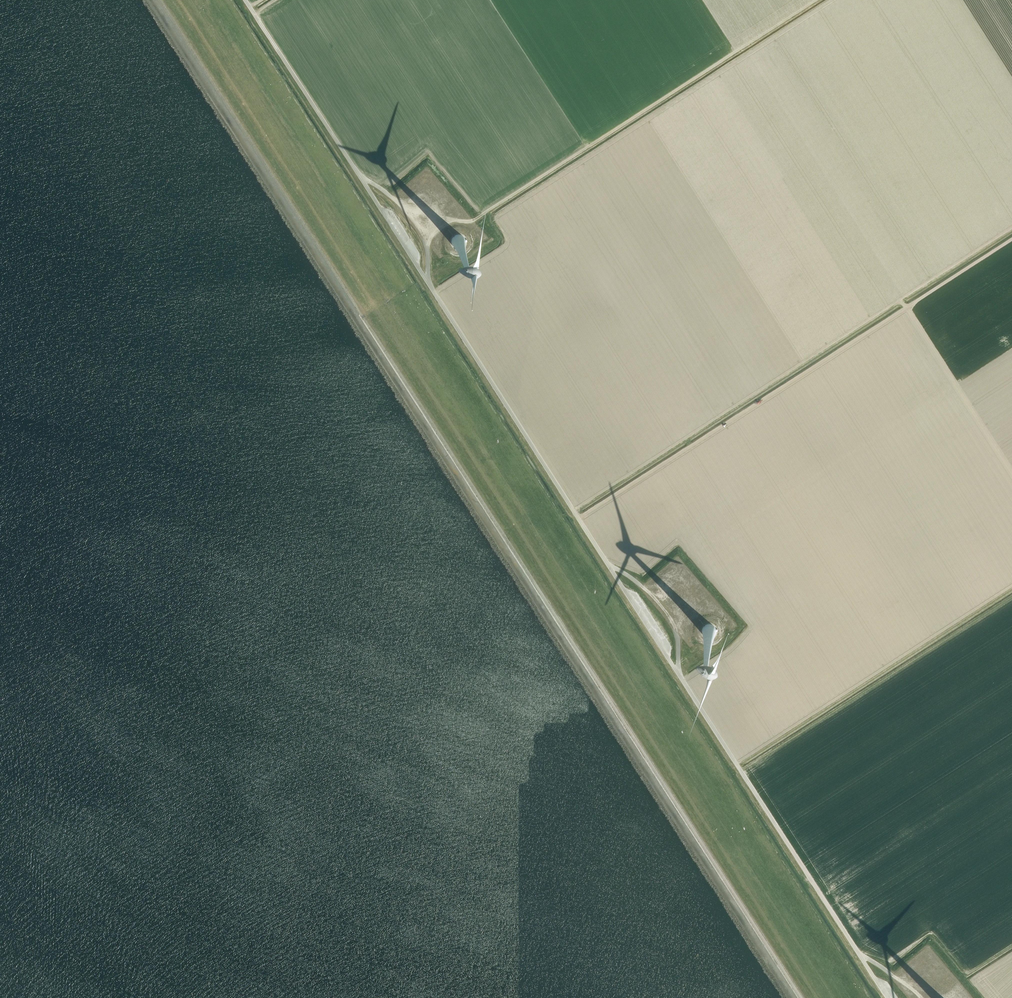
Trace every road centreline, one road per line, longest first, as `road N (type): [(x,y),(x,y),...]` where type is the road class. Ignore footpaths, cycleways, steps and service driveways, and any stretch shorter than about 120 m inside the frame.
road 1 (unclassified): [(364,318),(801,997)]
road 2 (unclassified): [(364,318),(160,0)]

